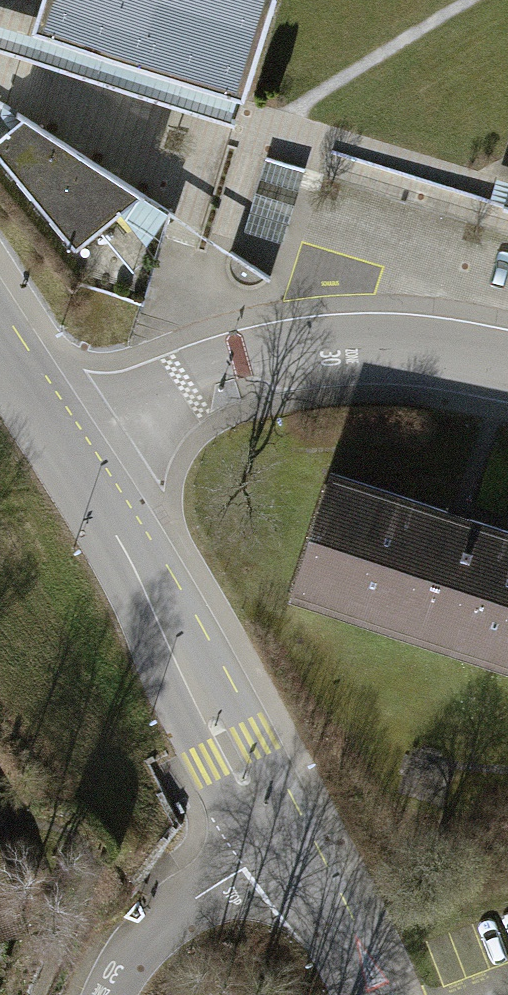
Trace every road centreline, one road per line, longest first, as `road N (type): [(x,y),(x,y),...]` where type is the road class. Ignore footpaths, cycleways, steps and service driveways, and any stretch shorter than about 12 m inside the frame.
road 1 (residential): [(507,366),(397,347),(280,354),(198,379),(72,453)]
road 2 (tertiary): [(72,453),(286,843)]
road 3 (residential): [(286,843),(167,919),(111,994)]
road 4 (tertiary): [(286,843),(367,994)]
road 5 (tertiary): [(0,334),(72,453)]

